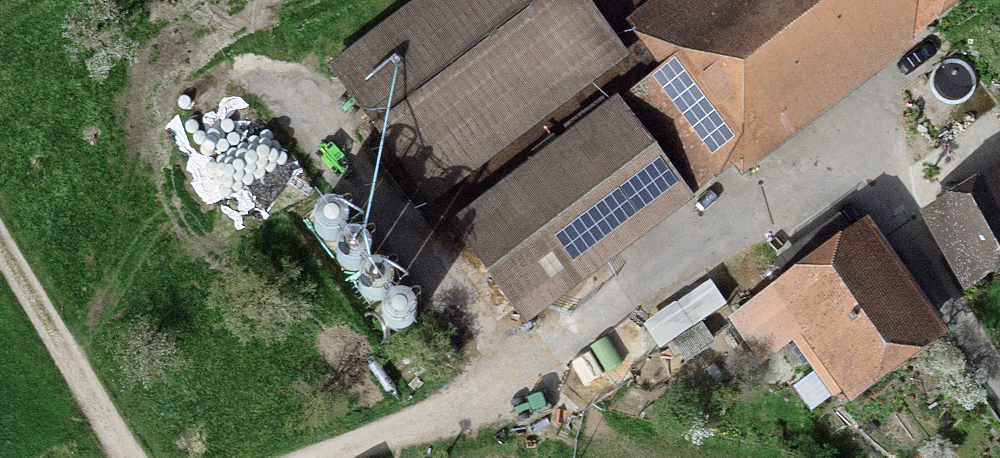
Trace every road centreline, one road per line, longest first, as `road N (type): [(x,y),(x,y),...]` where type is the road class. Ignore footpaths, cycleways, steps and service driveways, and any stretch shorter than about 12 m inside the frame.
road 1 (track): [(832,150),(999,374)]
road 2 (track): [(0,239),(134,457)]
road 3 (track): [(526,343),(459,412),(343,457)]

